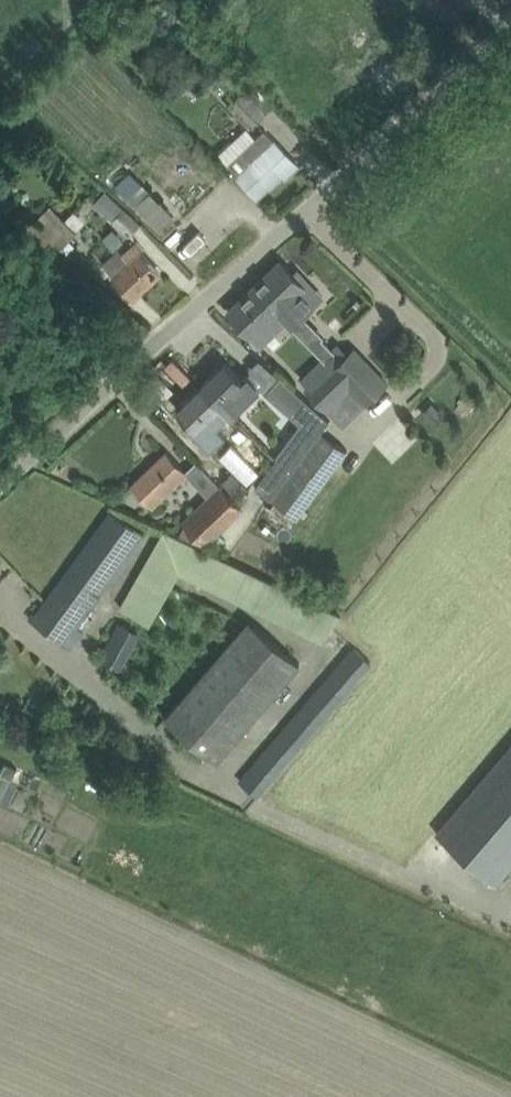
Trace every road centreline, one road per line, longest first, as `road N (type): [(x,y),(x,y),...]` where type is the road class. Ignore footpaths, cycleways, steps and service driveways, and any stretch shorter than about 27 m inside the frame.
road 1 (unclassified): [(0,482),(510,31)]

